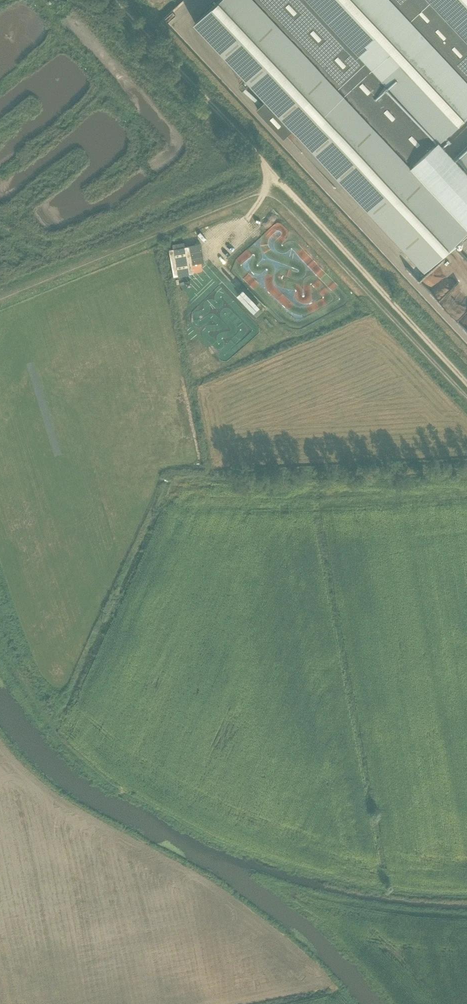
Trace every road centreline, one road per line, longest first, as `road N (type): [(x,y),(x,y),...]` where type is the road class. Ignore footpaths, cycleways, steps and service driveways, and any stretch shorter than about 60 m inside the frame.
road 1 (track): [(111,0),(466,390)]

